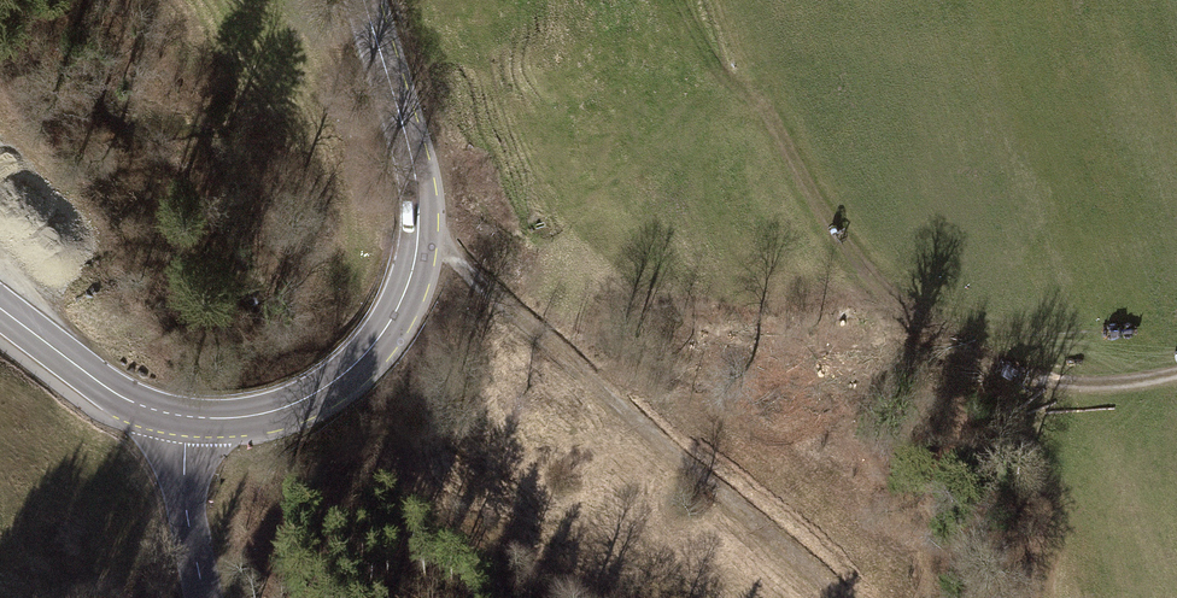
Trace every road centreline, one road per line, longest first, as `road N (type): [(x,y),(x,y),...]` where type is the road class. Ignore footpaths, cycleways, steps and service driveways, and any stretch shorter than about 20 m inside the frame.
road 1 (track): [(734,78),(779,134),(840,241),(892,298),(953,347),(1033,378),(1100,392),(1176,379)]
road 2 (secondary): [(186,417),(288,409),(331,386),(377,342),(403,297),(418,250),(413,158),(365,0)]
road 3 (track): [(418,250),(495,302),(837,597)]
road 4 (secondary): [(0,308),(128,400),(186,417)]
road 5 (tertiary): [(204,597),(179,474),(186,417)]

